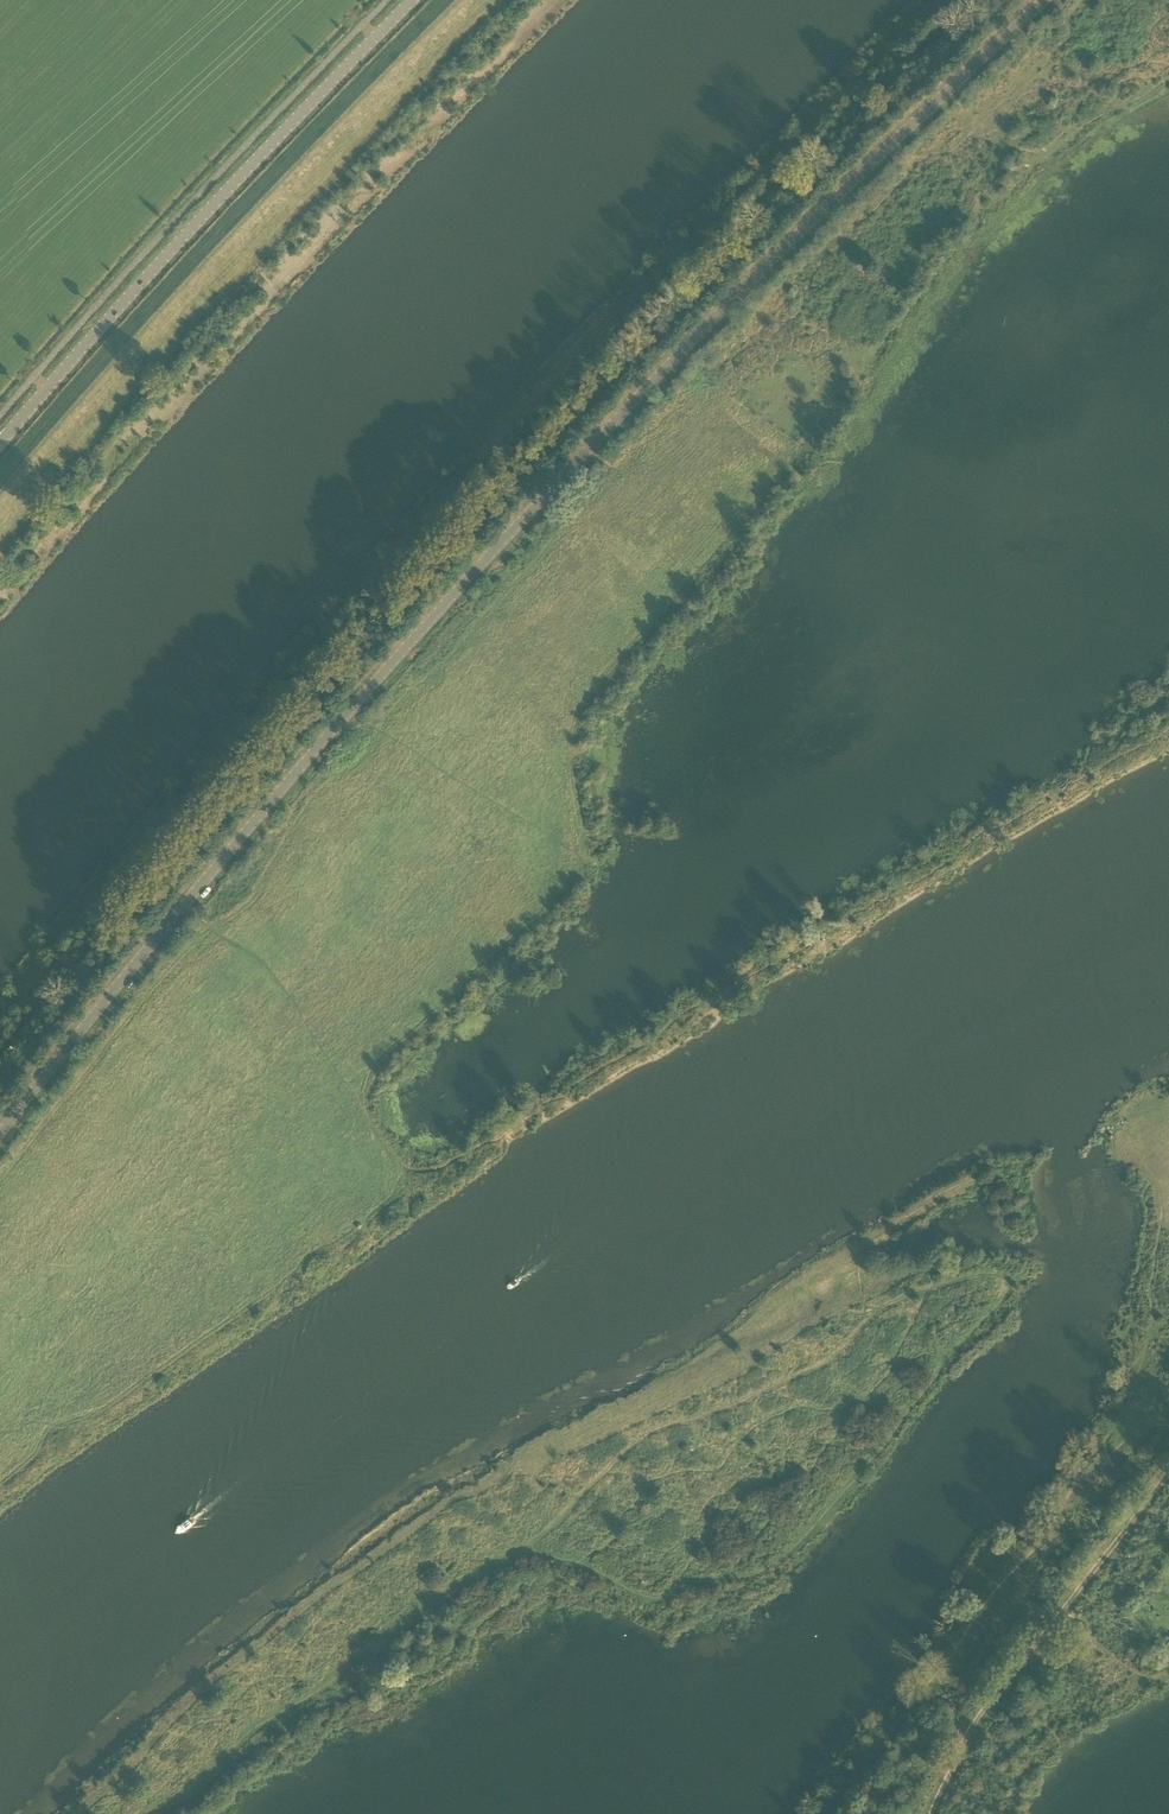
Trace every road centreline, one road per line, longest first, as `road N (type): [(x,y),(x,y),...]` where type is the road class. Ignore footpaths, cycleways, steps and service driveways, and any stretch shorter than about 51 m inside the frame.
road 1 (unclassified): [(0,1135),(210,875),(473,574),(783,249),(1047,0)]
road 2 (tertiary): [(0,442),(414,0)]
road 3 (track): [(1168,1474),(1016,1670),(932,1813)]

